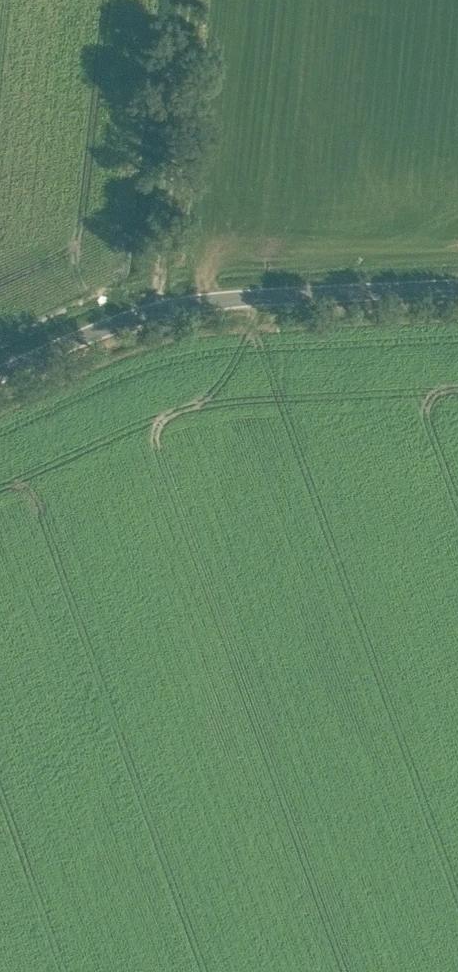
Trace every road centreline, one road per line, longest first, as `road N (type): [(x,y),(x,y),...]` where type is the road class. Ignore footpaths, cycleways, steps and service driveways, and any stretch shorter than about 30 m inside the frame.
road 1 (unclassified): [(0,368),(136,305),(166,299),(457,287)]
road 2 (track): [(166,299),(194,0)]

